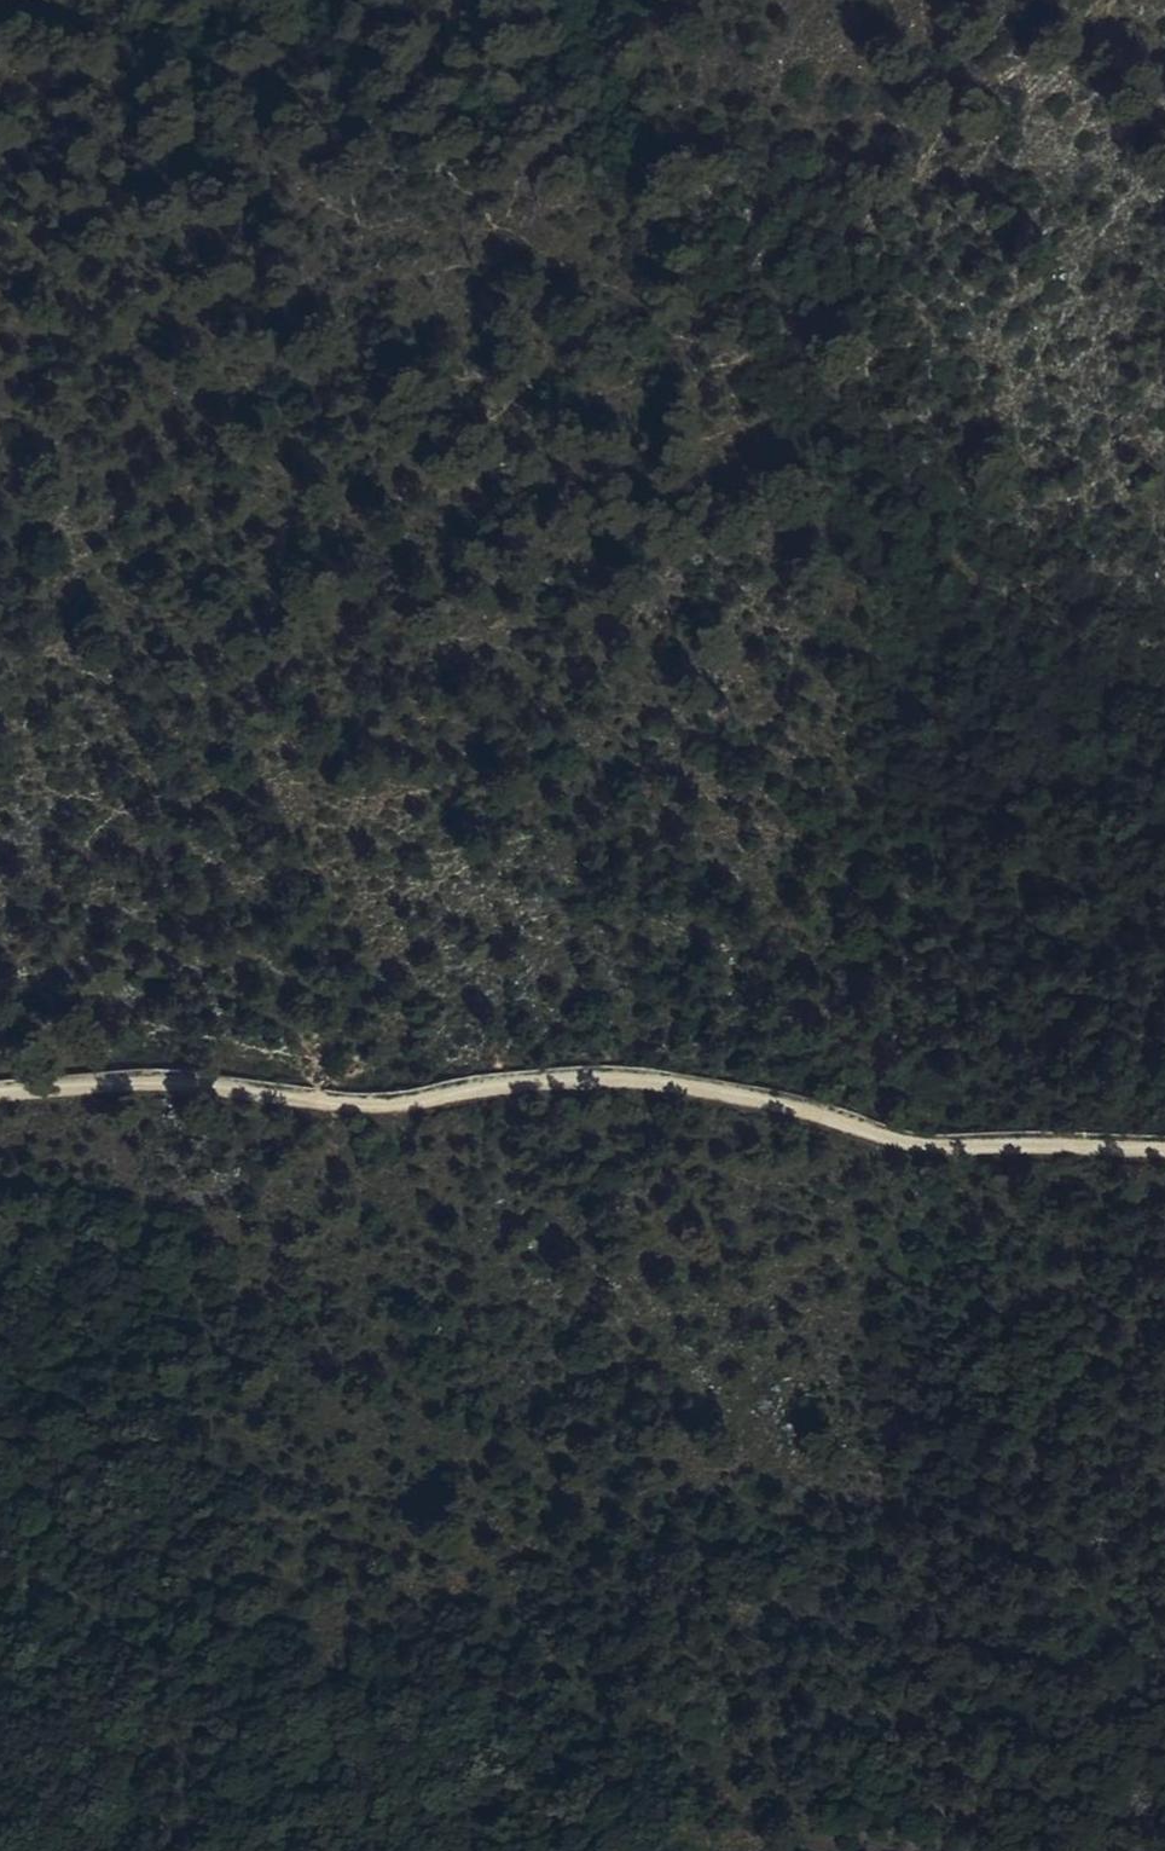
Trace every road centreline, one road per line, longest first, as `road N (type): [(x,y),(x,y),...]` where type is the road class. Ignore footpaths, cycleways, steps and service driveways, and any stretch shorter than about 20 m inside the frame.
road 1 (track): [(1164,1153),(906,1143),(708,1093),(572,1077),(408,1103),(329,1102),(155,1080),(0,1093)]

